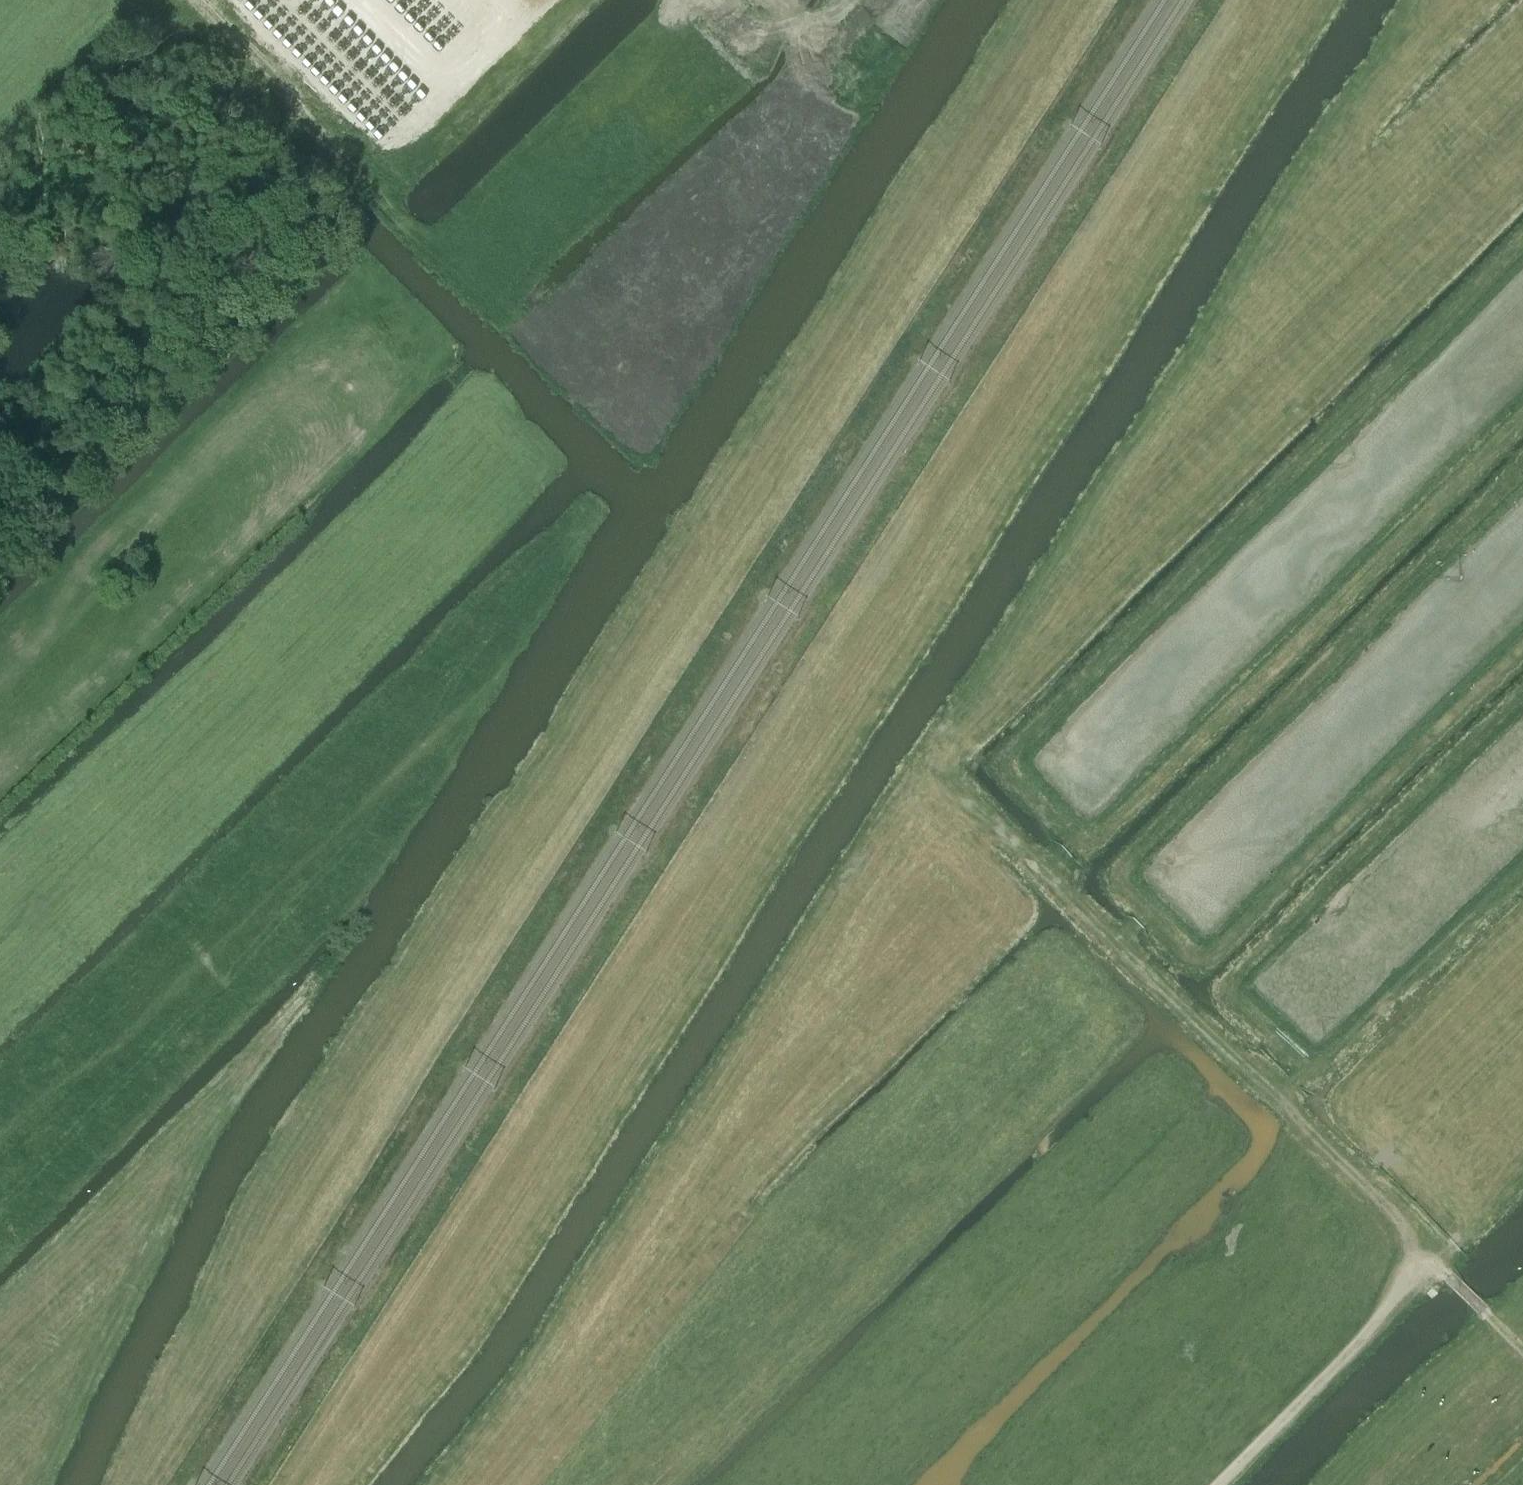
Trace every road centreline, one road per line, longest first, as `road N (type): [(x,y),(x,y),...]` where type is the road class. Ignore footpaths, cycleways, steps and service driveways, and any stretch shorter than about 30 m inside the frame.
road 1 (track): [(1428,1254),(1365,1182),(963,793)]
road 2 (track): [(1522,1350),(1428,1254),(1368,1334),(1217,1484)]

